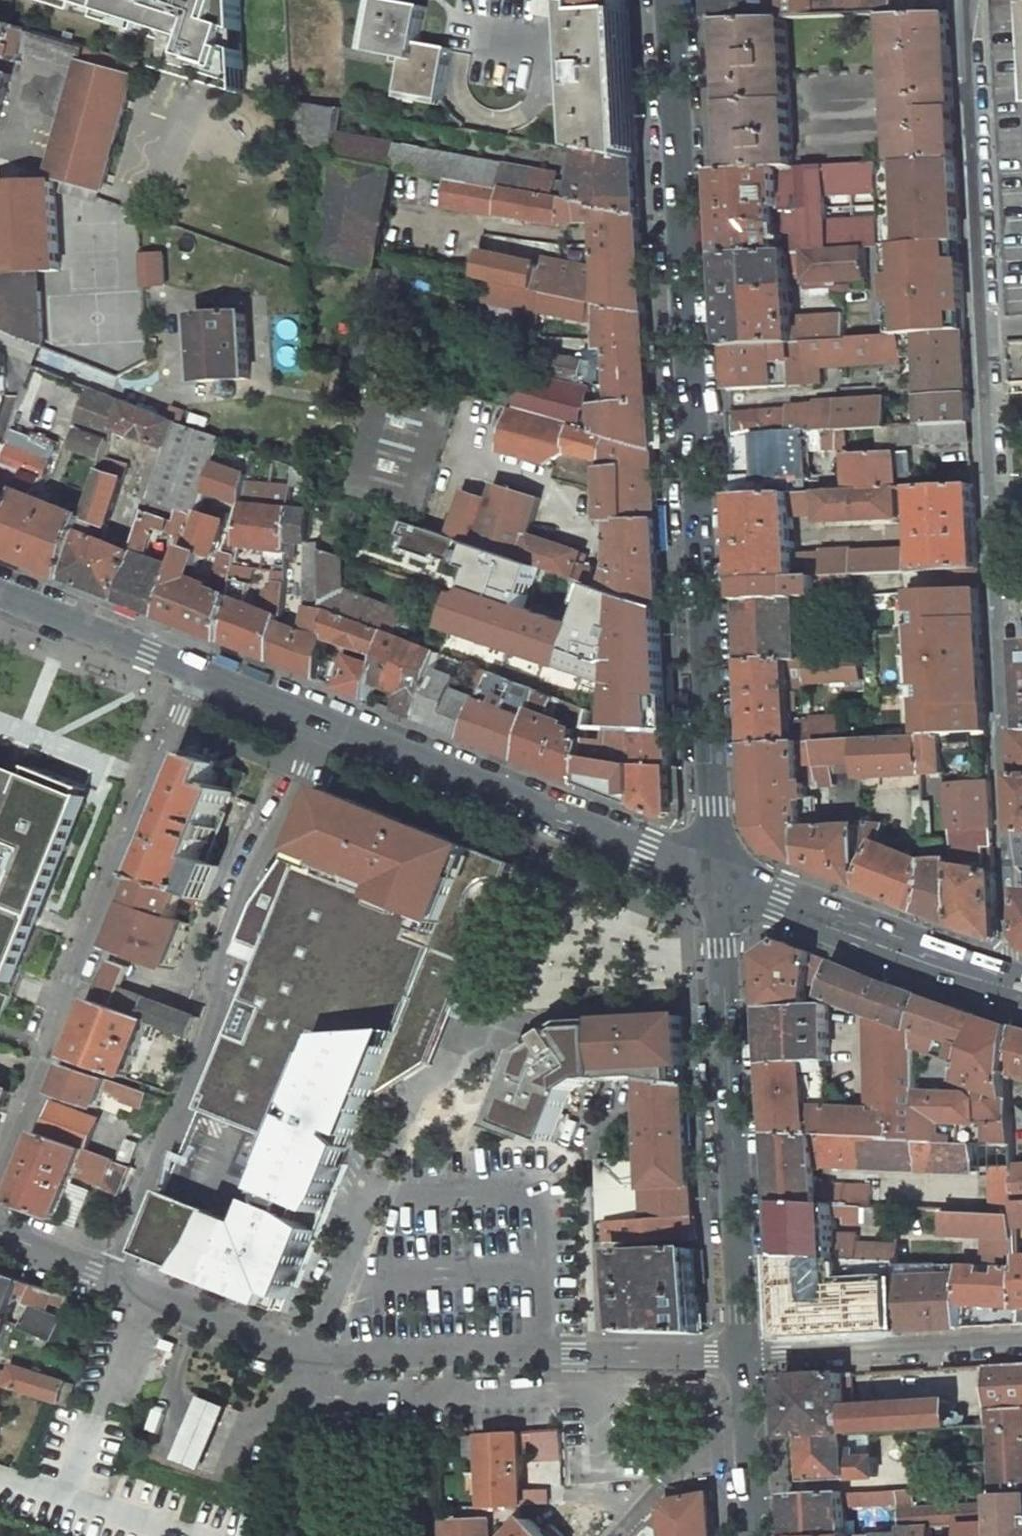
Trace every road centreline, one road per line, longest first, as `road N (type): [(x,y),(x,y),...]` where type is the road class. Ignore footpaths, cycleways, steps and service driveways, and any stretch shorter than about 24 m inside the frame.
road 1 (residential): [(1014,989),(966,0)]
road 2 (primary): [(673,0),(718,873)]
road 3 (unclassified): [(112,1274),(331,1357),(749,1352)]
road 4 (unclassified): [(335,730),(233,911),(224,993),(112,1274)]
road 5 (unclassified): [(0,1183),(201,672)]
road 6 (primary): [(749,1352),(718,873)]
road 7 (secondary): [(335,730),(718,873)]
road 8 (secondary): [(718,873),(1014,989)]
road 9 (unclassified): [(1021,1344),(749,1352)]
road 10 (secondary): [(0,593),(201,672)]
road 11 (unclassified): [(752,1439),(686,1465),(623,1535)]
road 12 (secondary): [(201,672),(335,730)]

